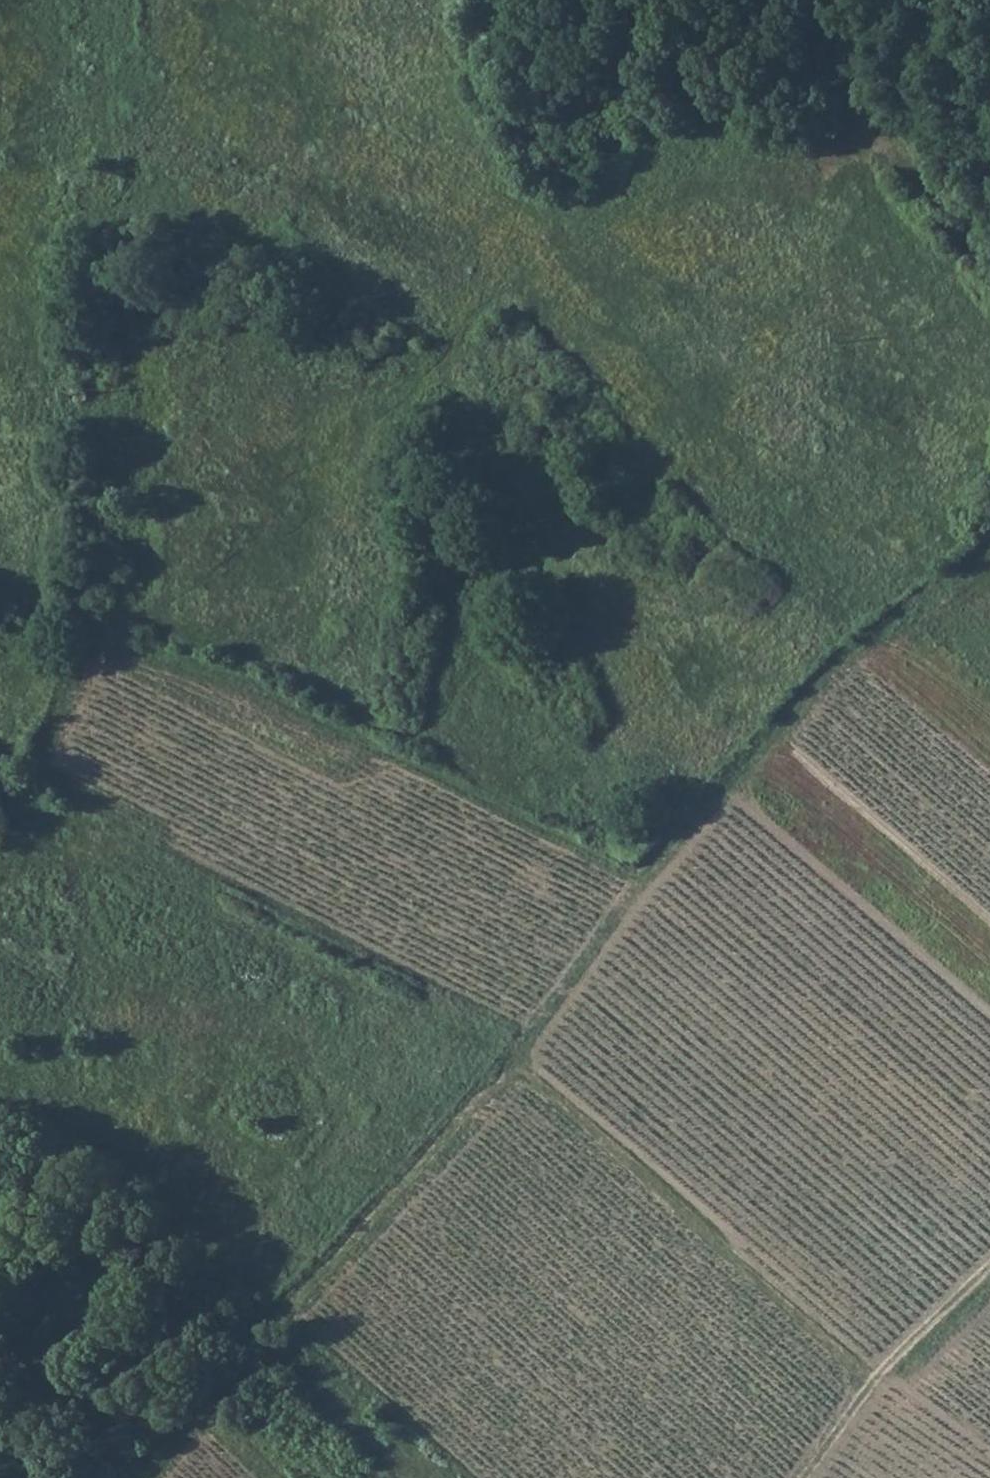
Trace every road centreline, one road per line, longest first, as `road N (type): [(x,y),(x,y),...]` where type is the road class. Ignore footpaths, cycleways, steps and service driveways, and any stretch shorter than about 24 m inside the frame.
road 1 (track): [(989,1277),(872,1387),(806,1477)]

